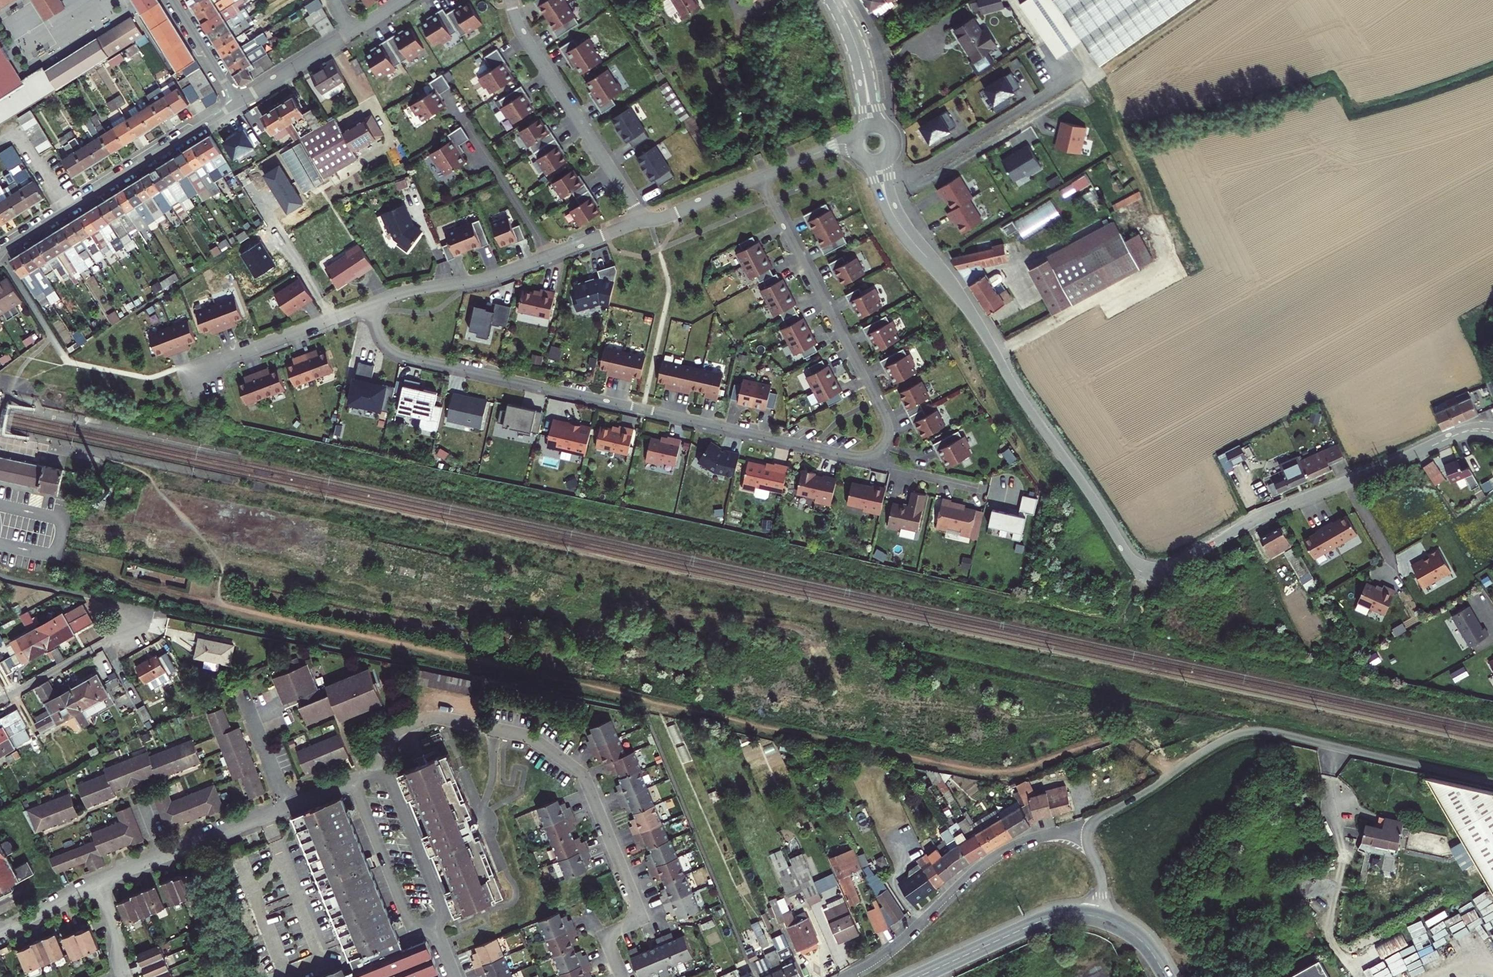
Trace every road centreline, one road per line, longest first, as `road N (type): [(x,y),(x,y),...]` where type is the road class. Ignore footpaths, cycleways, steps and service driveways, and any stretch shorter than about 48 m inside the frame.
road 1 (track): [(1171,774),(1113,738),(1020,771),(979,771),(220,607),(46,553)]
road 2 (unclassified): [(897,221),(967,308),(1020,397),(1140,565),(1172,565),(1458,434),(1492,431)]
road 3 (residential): [(371,304),(383,343),(402,356),(855,459)]
road 4 (residential): [(379,755),(397,731),(437,717),(529,737),(581,772),(636,906),(611,936),(622,976)]
road 5 (residential): [(1492,781),(1258,729),(1212,746),(1088,825)]
road 6 (residential): [(855,459),(883,445),(886,420),(758,178)]
road 7 (residential): [(843,976),(888,950),(997,852),(1088,825)]
road 8 (residential): [(371,304),(485,279),(644,222)]
road 9 (residential): [(97,882),(353,781)]
road 10 (residential): [(6,249),(238,104)]
road 11 (unclassified): [(644,222),(509,0)]
road 12 (residential): [(1083,87),(890,200)]
road 13 (track): [(220,607),(220,563),(145,473),(113,461)]
road 14 (residential): [(238,104),(403,0)]
road 15 (residential): [(190,371),(371,304)]
road 16 (tertiary): [(1098,917),(1045,919),(918,976)]
road 17 (residential): [(379,755),(445,913),(431,926)]
road 18 (residential): [(431,926),(413,926),(353,781)]
road 19 (residential): [(0,701),(107,641),(144,609)]
road 20 (residential): [(855,459),(983,488)]
road 21 (residential): [(238,104),(173,0)]
road 22 (residential): [(644,222),(758,178)]

